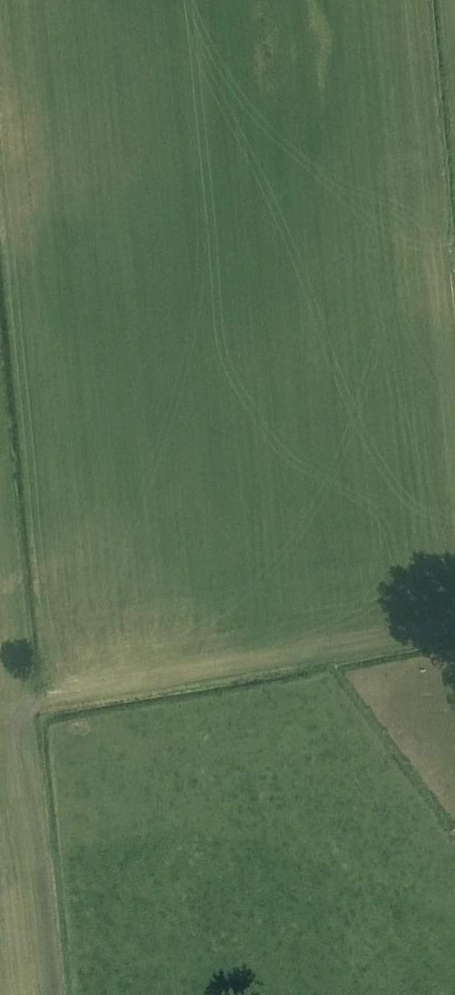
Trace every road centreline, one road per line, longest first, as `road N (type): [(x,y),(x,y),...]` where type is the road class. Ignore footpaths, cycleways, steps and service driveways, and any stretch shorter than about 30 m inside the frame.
road 1 (track): [(454,634),(64,702)]

